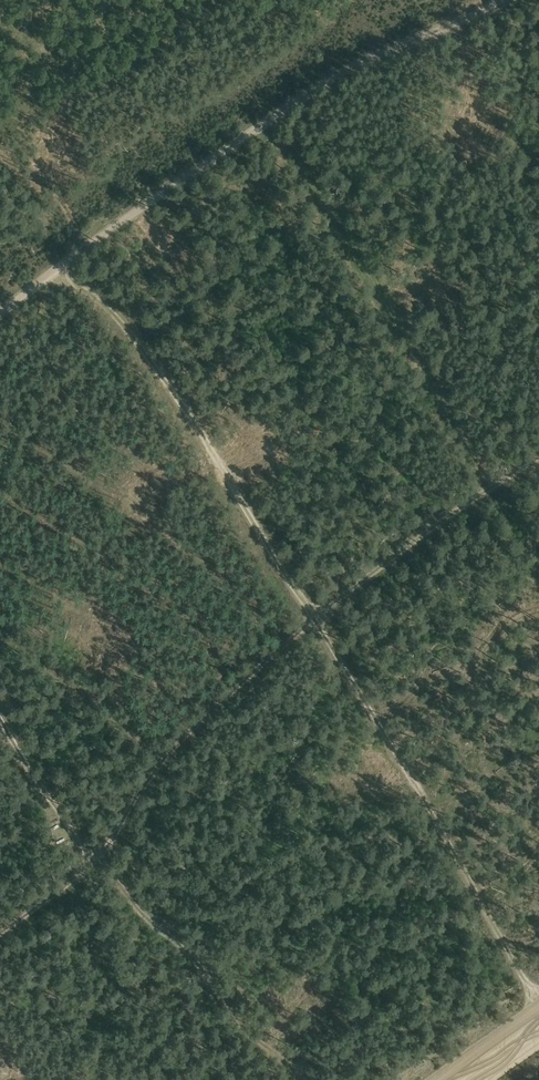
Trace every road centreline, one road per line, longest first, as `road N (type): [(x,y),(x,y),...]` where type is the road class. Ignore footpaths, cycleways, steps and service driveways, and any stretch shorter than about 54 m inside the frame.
road 1 (unclassified): [(0,325),(326,88),(502,0)]

